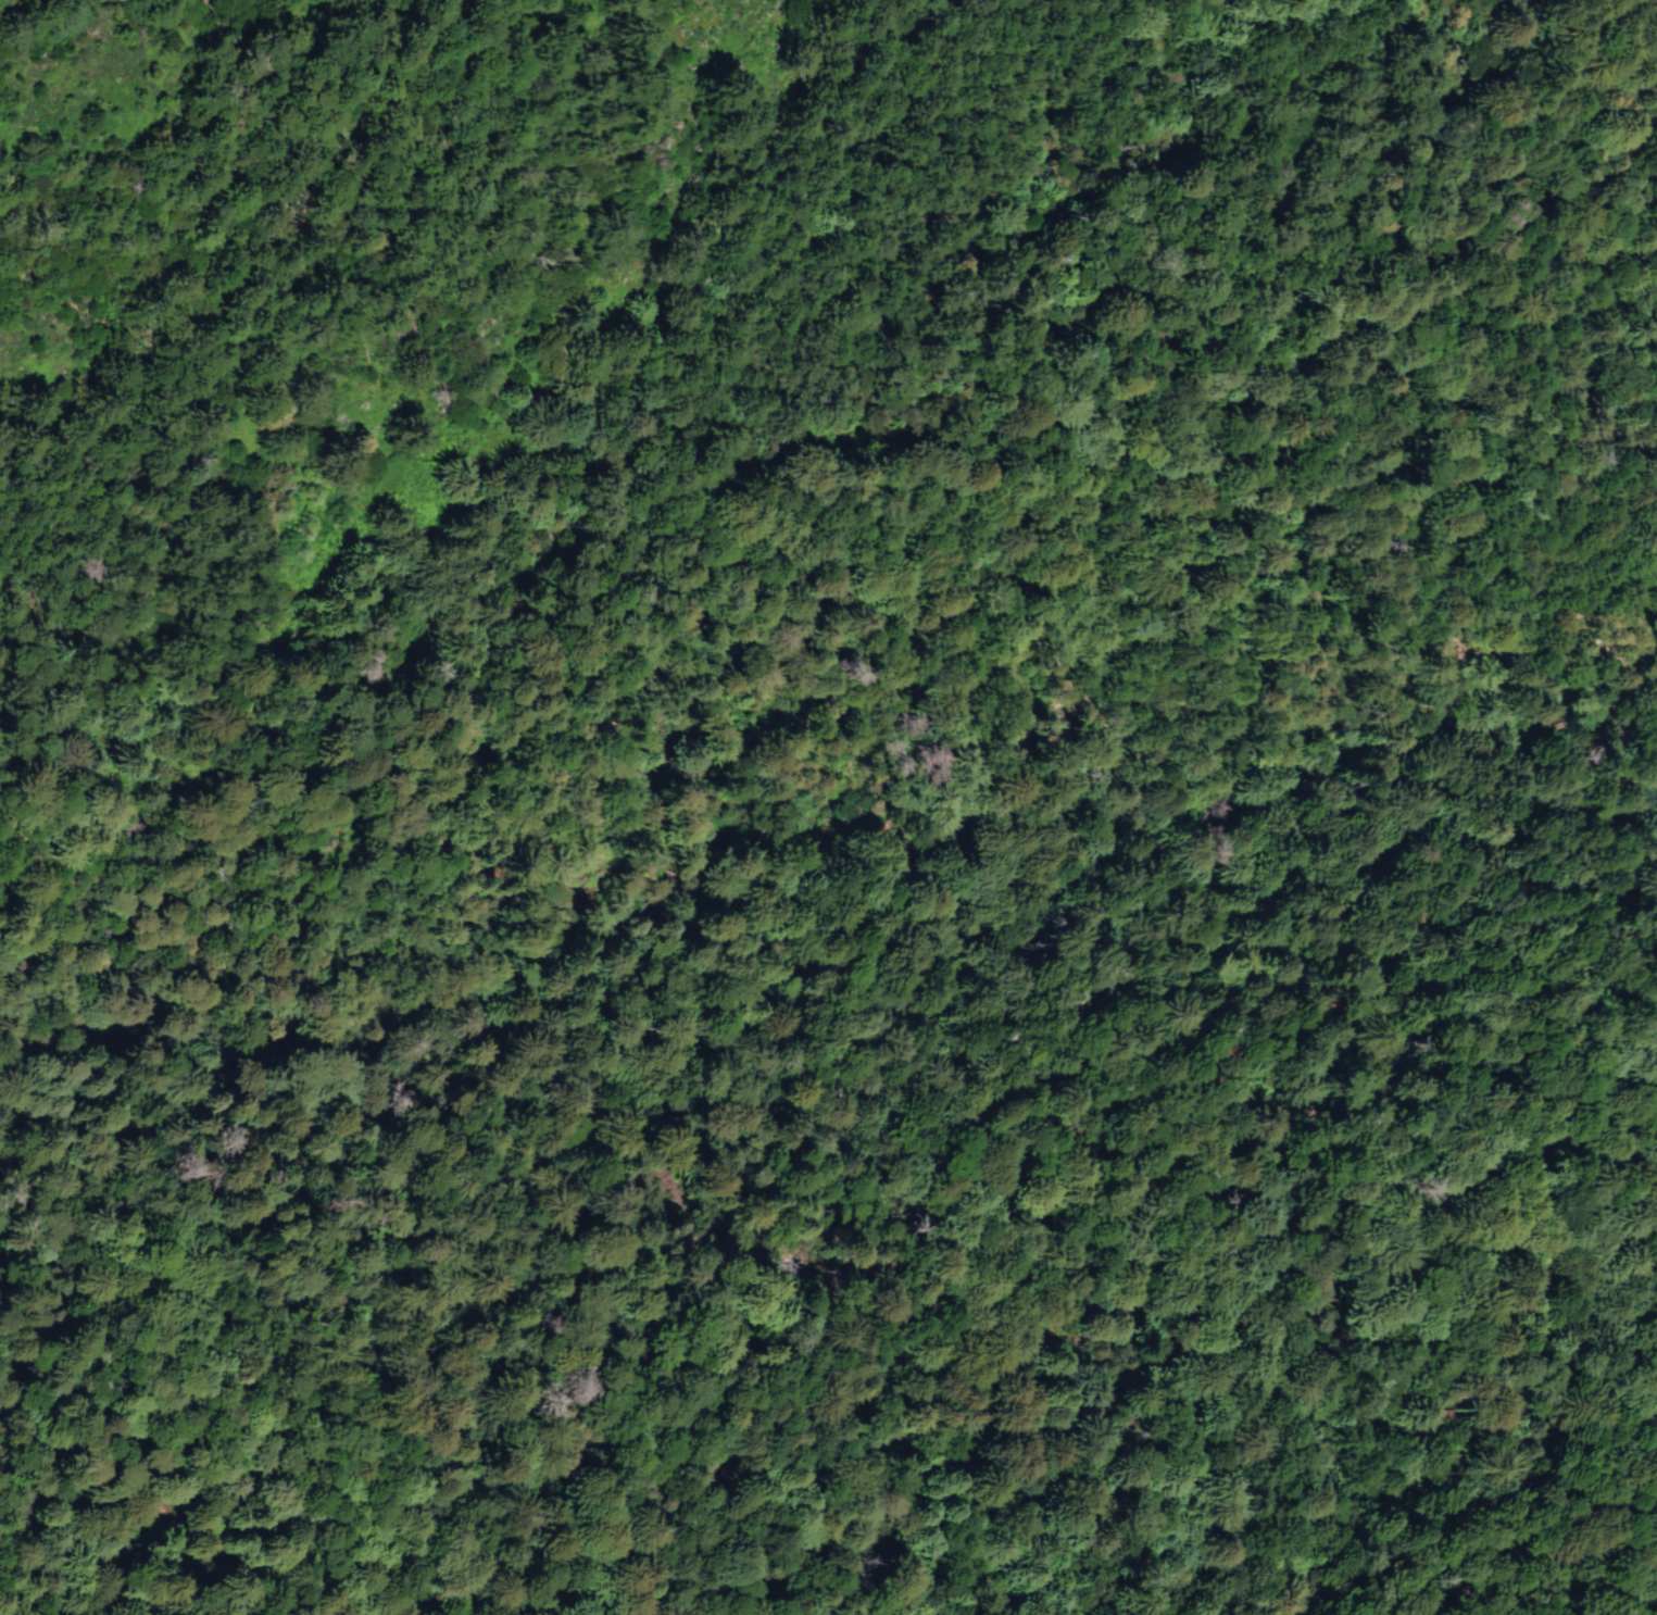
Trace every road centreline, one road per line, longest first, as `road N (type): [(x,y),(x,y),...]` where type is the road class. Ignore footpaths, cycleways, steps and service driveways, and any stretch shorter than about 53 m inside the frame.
road 1 (track): [(507,1614),(586,1581),(658,1492),(718,1472),(848,1457),(970,1475),(1034,1307),(1079,1150),(1139,1078),(1212,1081),(1277,1014),(1339,992),(1440,906),(1512,876),(1602,864),(1656,870)]
road 2 (track): [(0,1437),(28,1468),(141,1505),(168,1547),(209,1556),(367,1558),(414,1614)]

